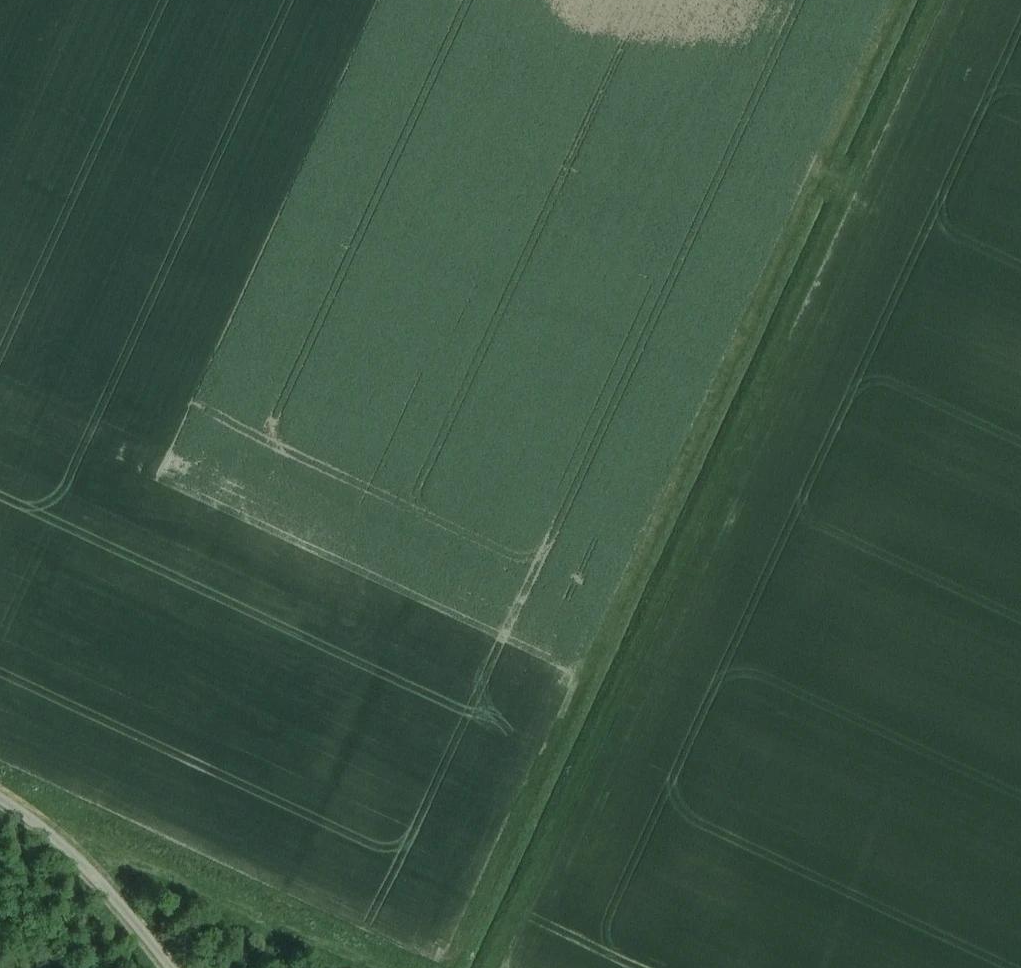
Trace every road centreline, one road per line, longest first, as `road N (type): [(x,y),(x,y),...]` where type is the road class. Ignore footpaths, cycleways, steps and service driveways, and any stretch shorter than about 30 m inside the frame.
road 1 (unclassified): [(171,967),(70,855),(0,800)]

